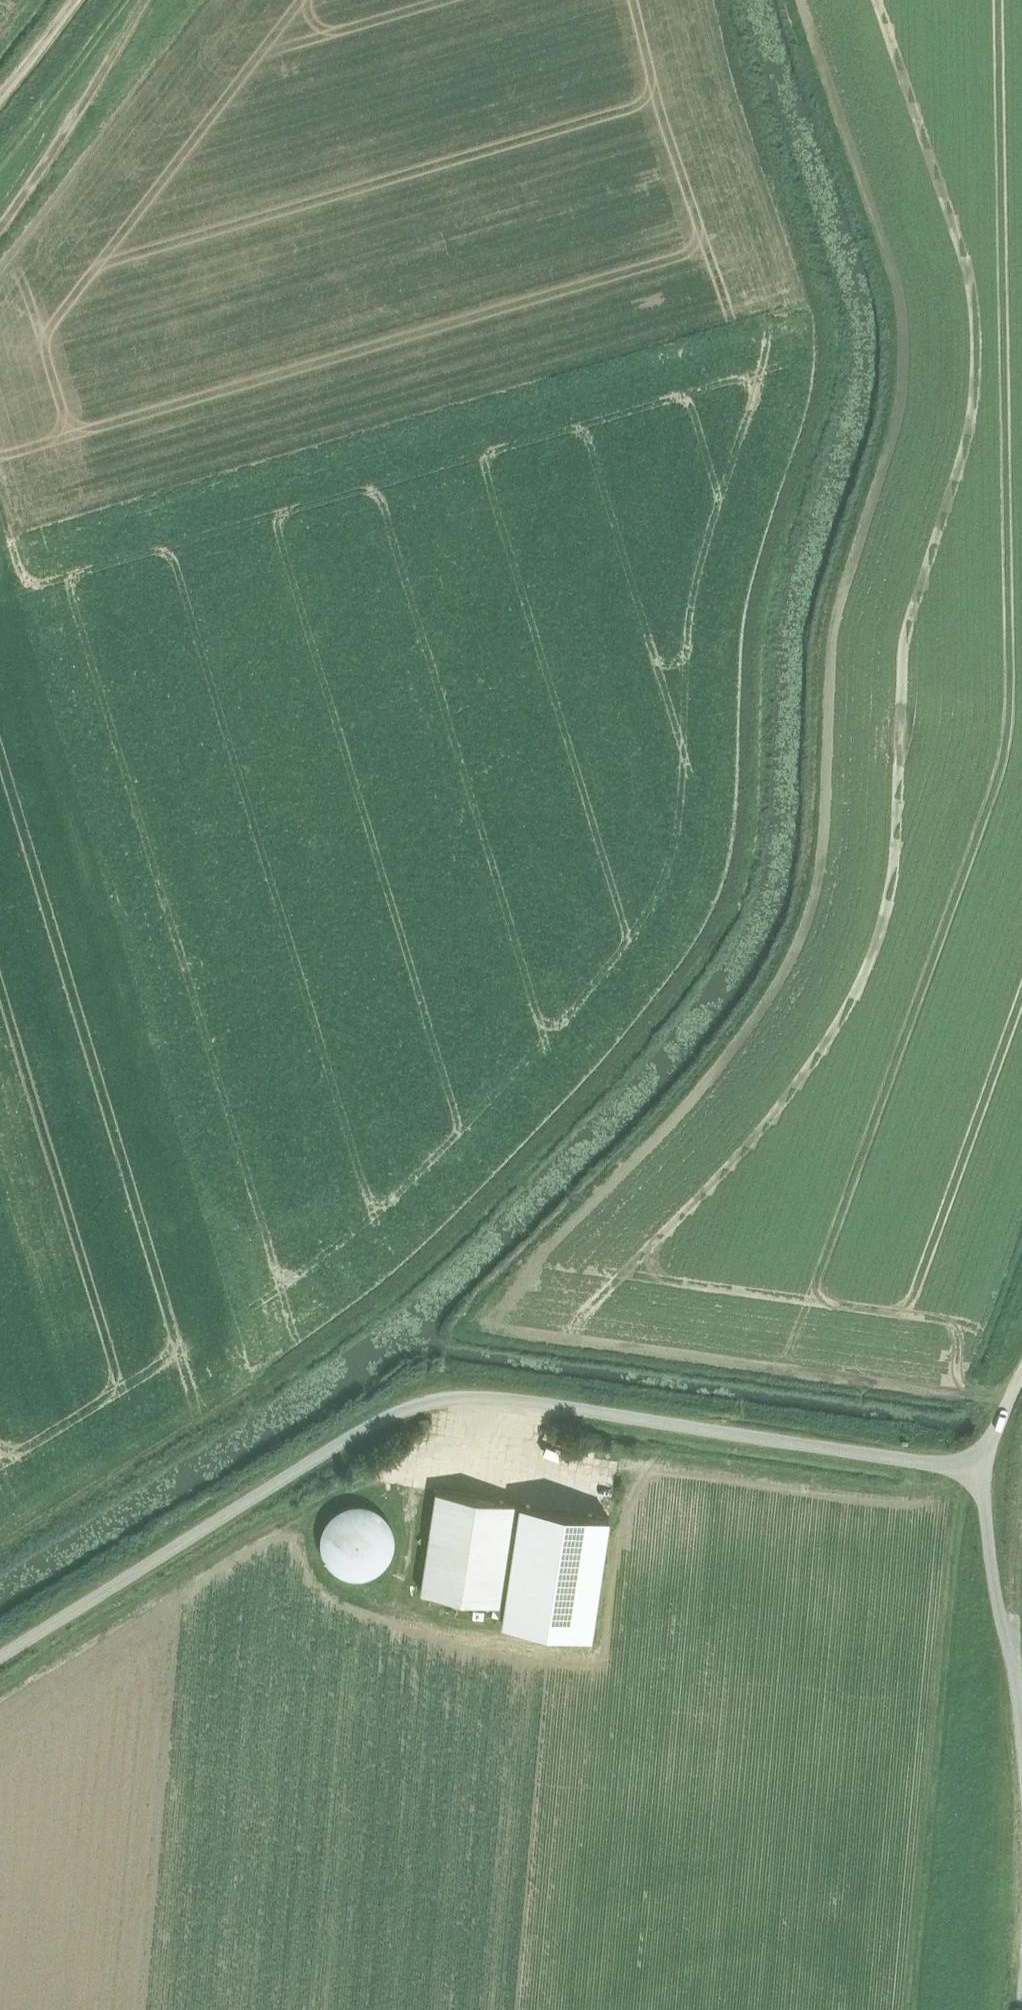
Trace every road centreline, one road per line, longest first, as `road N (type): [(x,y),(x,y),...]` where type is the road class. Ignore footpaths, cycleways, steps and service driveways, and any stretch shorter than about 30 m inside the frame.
road 1 (unclassified): [(0,1656),(363,1431),(432,1401),(501,1397),(983,1470)]
road 2 (unclassified): [(1021,1733),(990,1559),(983,1470)]

